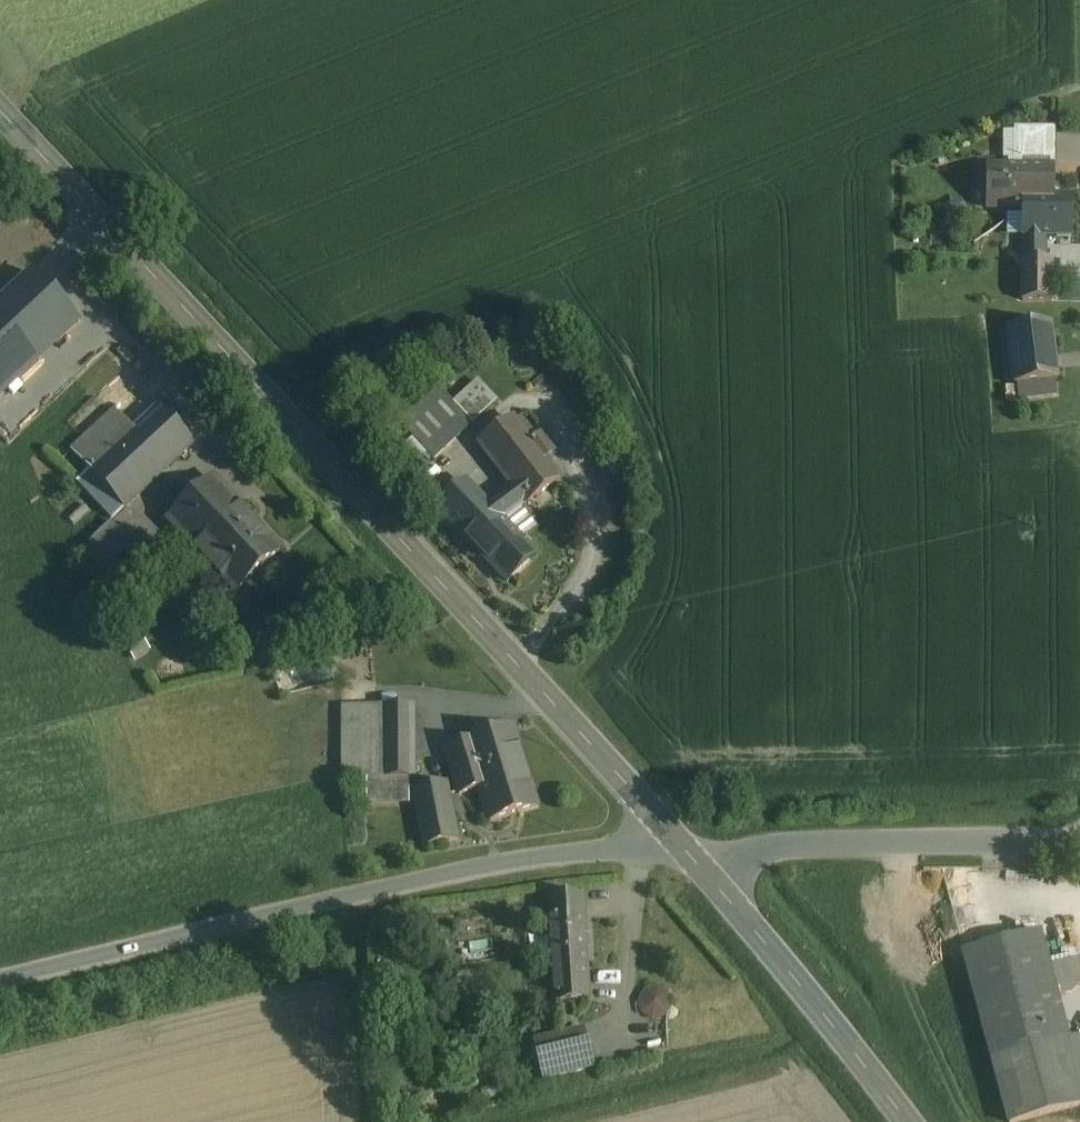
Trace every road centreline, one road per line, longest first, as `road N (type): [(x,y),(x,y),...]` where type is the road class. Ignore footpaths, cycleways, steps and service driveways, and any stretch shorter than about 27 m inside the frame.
road 1 (tertiary): [(681,847),(540,685),(0,115)]
road 2 (unclassified): [(681,847),(523,859),(344,887),(0,970)]
road 3 (unclassified): [(712,885),(751,852),(1079,843)]
road 4 (tertiary): [(907,1121),(712,885)]

